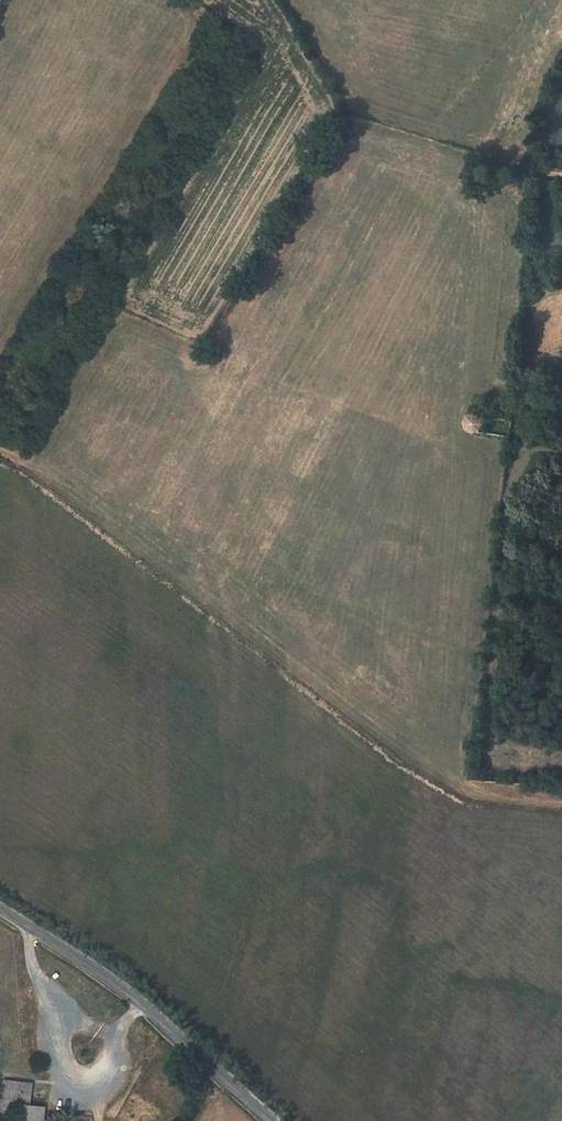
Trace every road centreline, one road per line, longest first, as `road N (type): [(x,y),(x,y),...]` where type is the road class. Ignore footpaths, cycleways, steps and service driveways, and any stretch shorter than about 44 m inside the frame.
road 1 (unclassified): [(0,909),(139,1007),(272,1120)]

